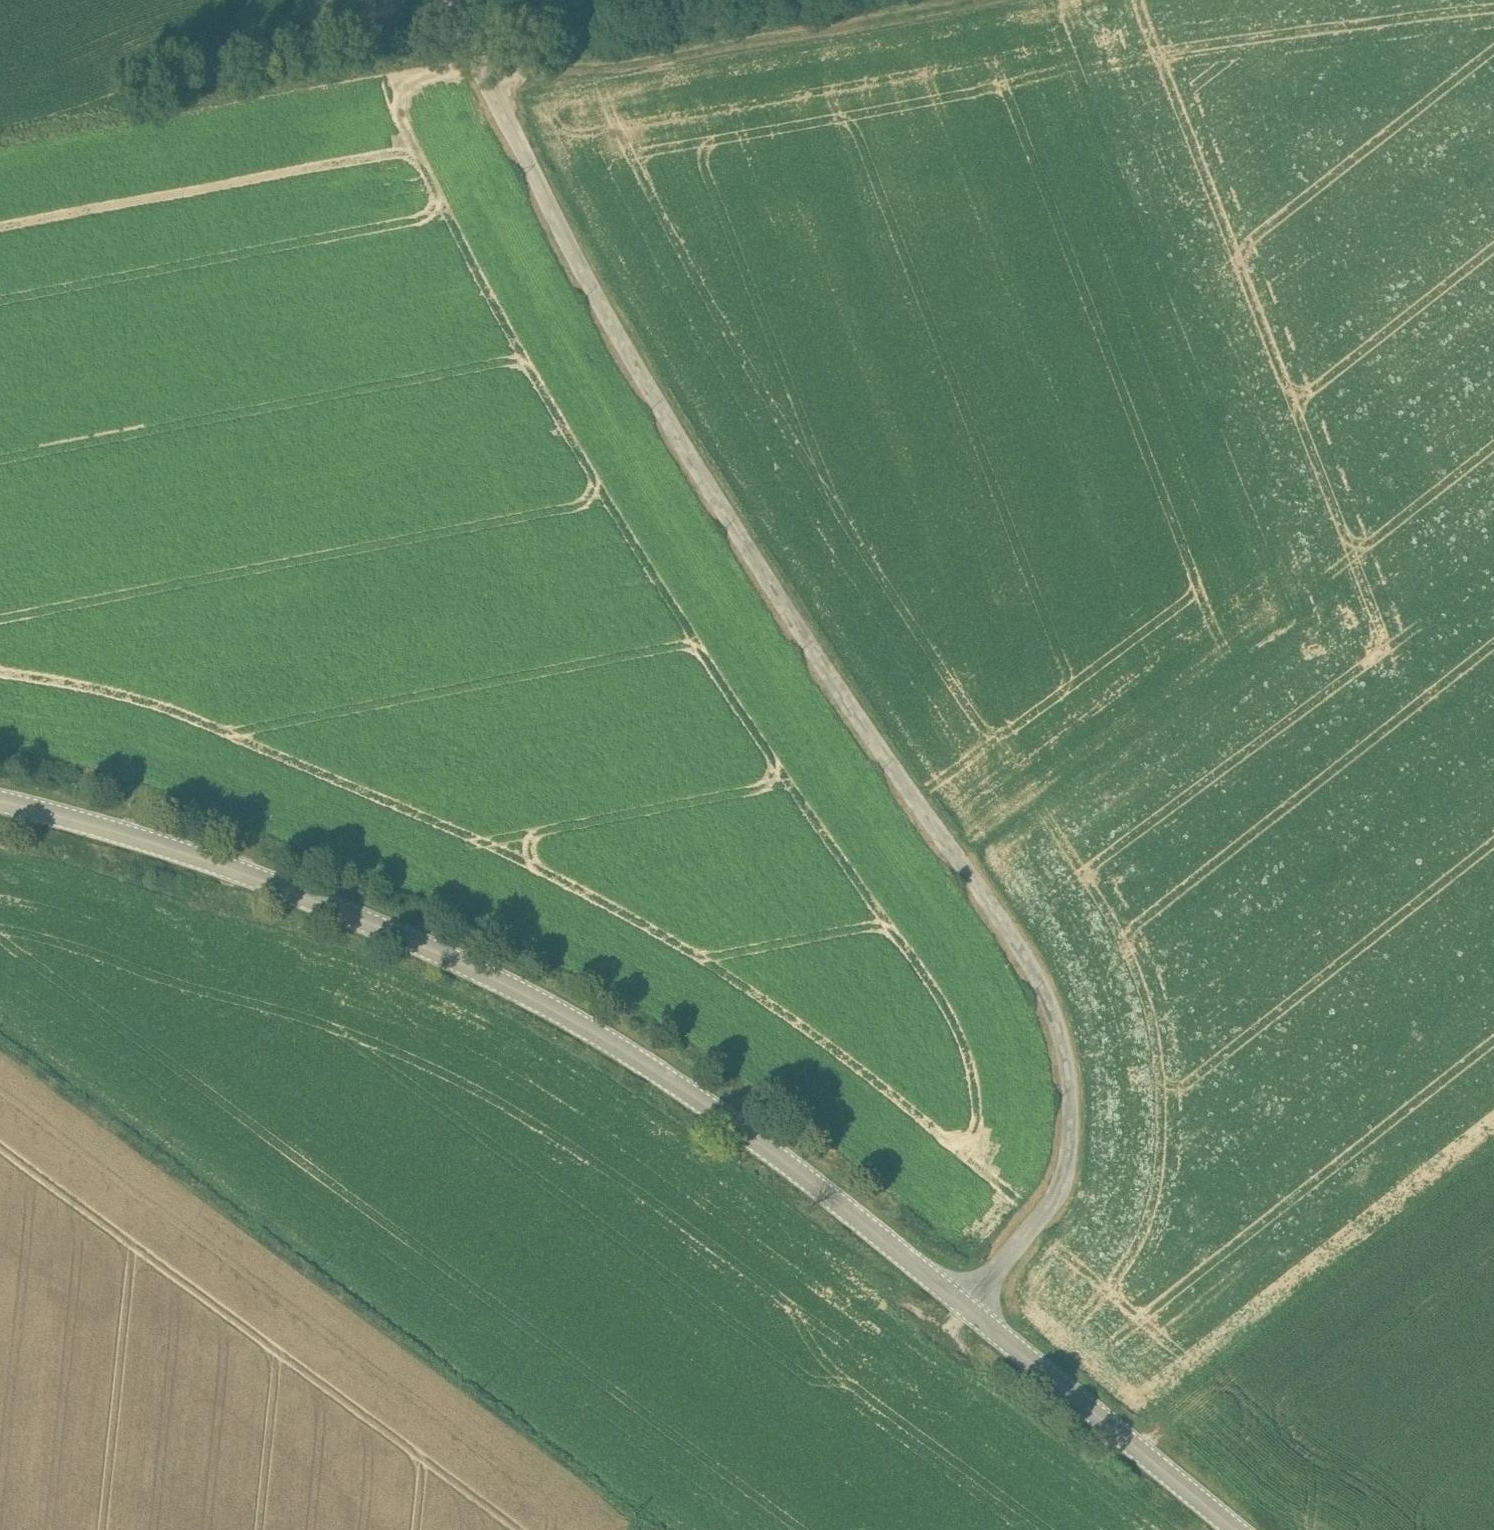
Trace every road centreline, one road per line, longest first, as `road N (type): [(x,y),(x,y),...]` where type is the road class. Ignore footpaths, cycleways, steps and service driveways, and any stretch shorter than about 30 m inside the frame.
road 1 (unclassified): [(963,1304),(1047,1211),(1066,1176),(1071,1093),(1058,1033),(1034,975),(798,629),(600,309),(449,0)]
road 2 (unclassified): [(0,803),(235,868),(557,1011),(808,1181),(963,1304)]
road 3 (track): [(901,0),(483,73)]
road 4 (unclassified): [(963,1304),(1236,1529)]

